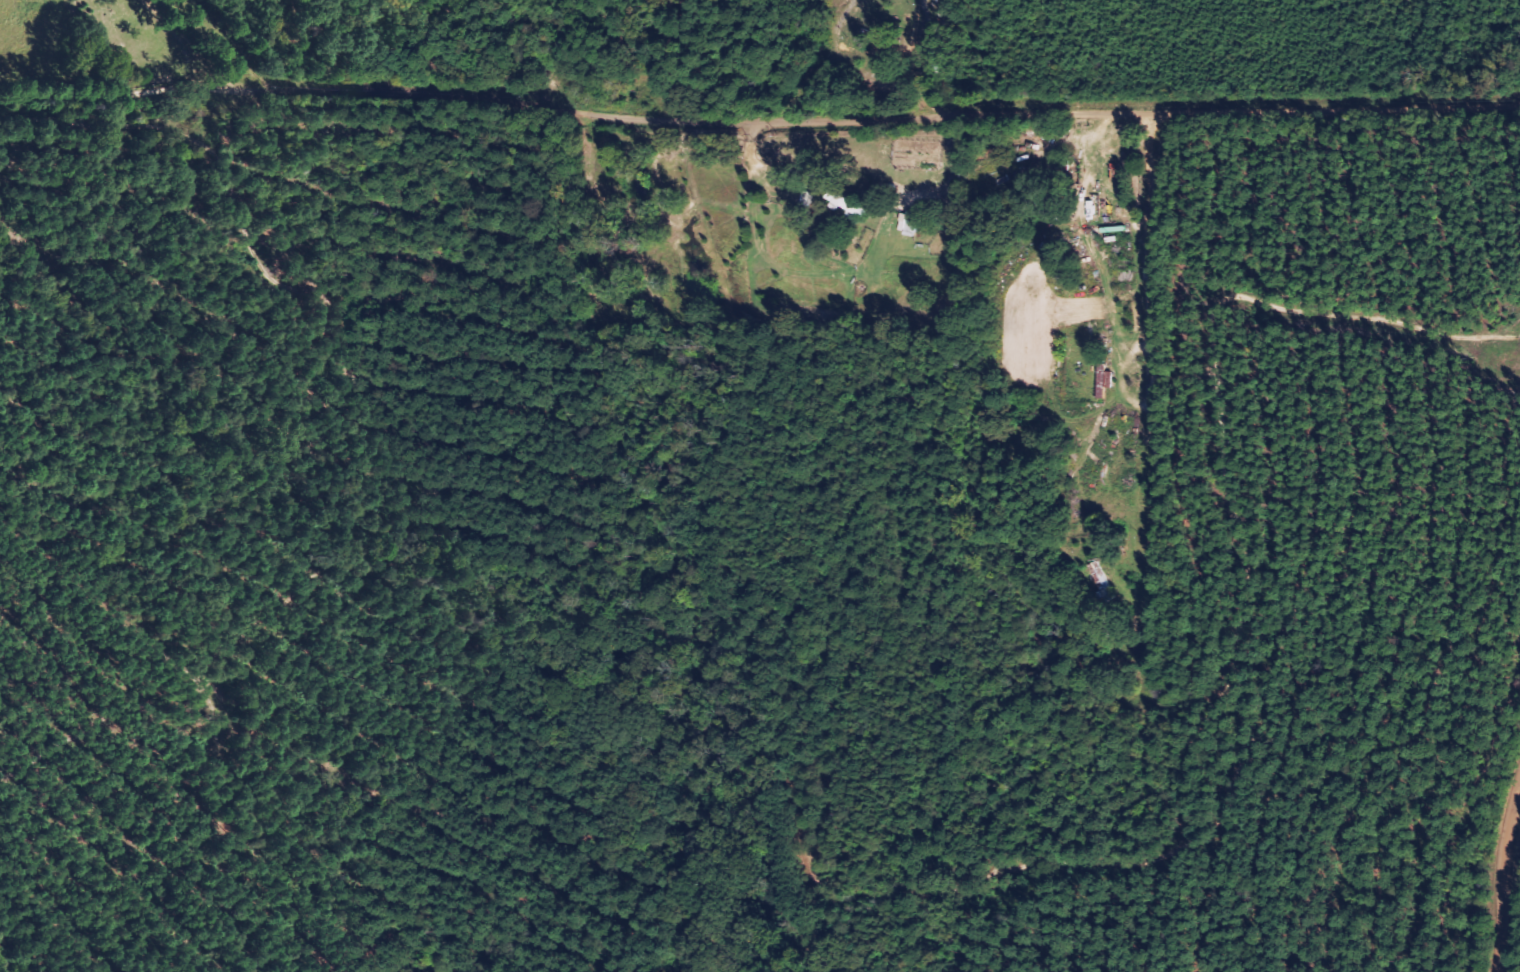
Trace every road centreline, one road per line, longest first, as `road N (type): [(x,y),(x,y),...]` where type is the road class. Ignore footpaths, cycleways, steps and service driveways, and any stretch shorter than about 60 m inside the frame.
road 1 (residential): [(1519,109),(0,116)]
road 2 (residential): [(1016,737),(1007,108)]
road 3 (residential): [(1494,971),(1519,708)]

